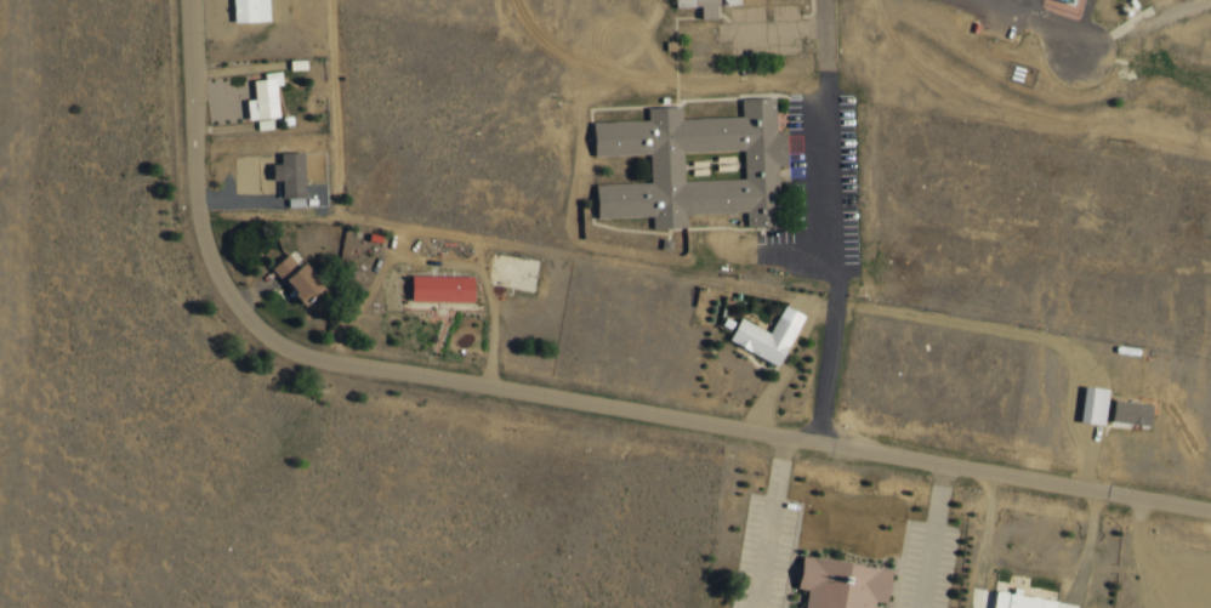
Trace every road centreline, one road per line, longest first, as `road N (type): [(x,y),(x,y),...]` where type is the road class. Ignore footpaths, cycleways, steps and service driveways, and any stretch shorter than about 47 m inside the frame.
road 1 (residential): [(186,0),(197,228),(231,302),(283,347),(341,364),(1210,511)]
road 2 (residential): [(824,0),(834,282),(817,443)]

